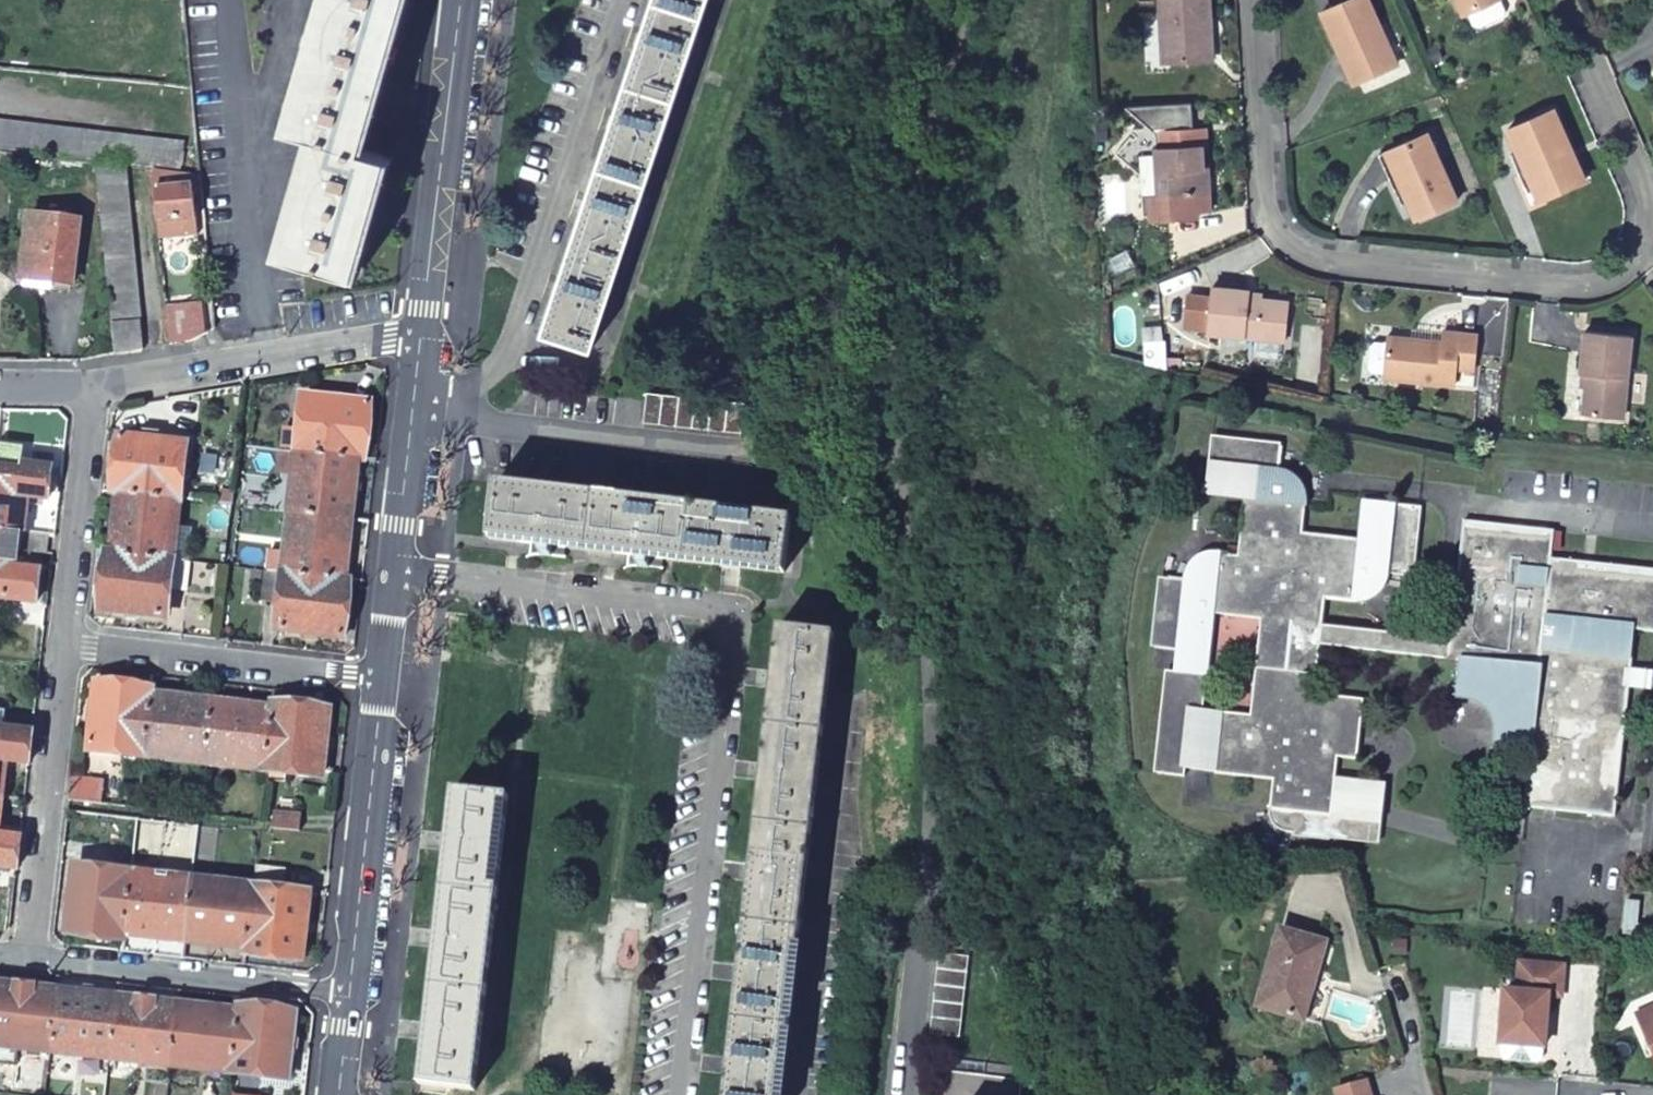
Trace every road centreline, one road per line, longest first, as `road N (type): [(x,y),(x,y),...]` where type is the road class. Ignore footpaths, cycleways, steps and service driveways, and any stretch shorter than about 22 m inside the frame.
road 1 (residential): [(1556,0),(1645,206),(1639,248),(1627,265),(1595,283),(1329,257),(1278,236),(1265,204),(1255,0)]
road 2 (residential): [(395,569),(707,609),(730,628),(682,1094)]
road 3 (residential): [(471,0),(422,339)]
road 4 (residential): [(422,339),(385,337),(89,389)]
road 5 (residential): [(30,957),(350,990)]
road 6 (residential): [(382,680),(63,644)]
road 7 (residential): [(63,644),(30,957)]
road 8 (residential): [(382,680),(350,990)]
road 9 (residential): [(89,389),(63,644)]
road 10 (residential): [(422,339),(395,569)]

